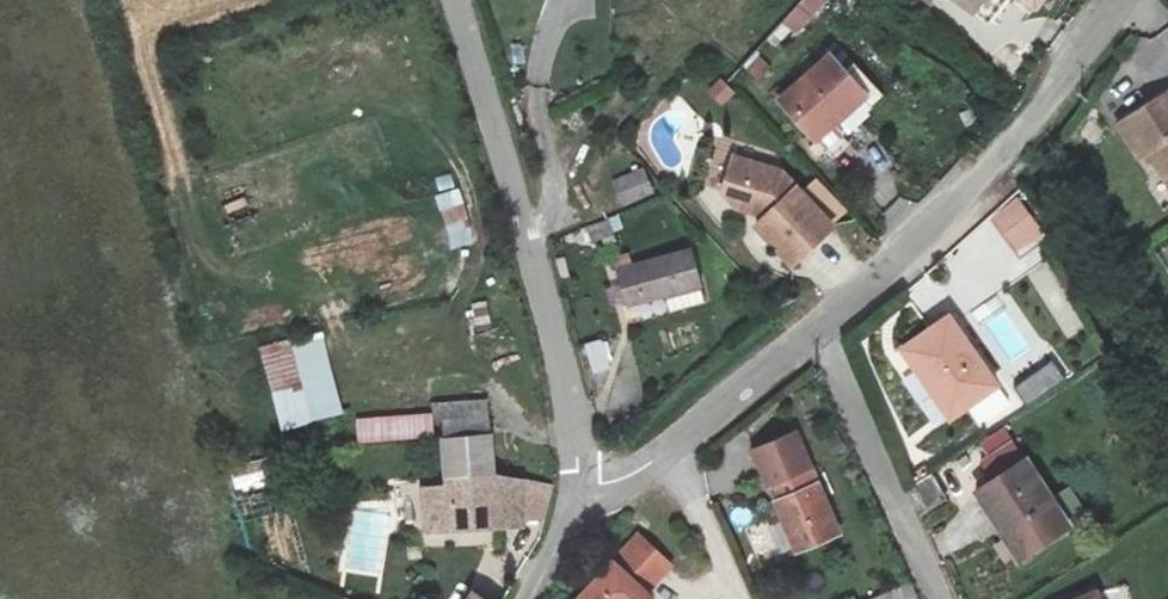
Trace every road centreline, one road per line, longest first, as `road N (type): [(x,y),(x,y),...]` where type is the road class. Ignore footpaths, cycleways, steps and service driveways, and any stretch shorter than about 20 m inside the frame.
road 1 (unclassified): [(455,0),(566,374),(579,484)]
road 2 (residential): [(1119,0),(965,192),(818,328)]
road 3 (residential): [(818,328),(938,598)]
road 4 (residential): [(818,328),(658,457),(624,478),(579,484)]
road 5 (unclassified): [(579,484),(560,545),(530,598)]

